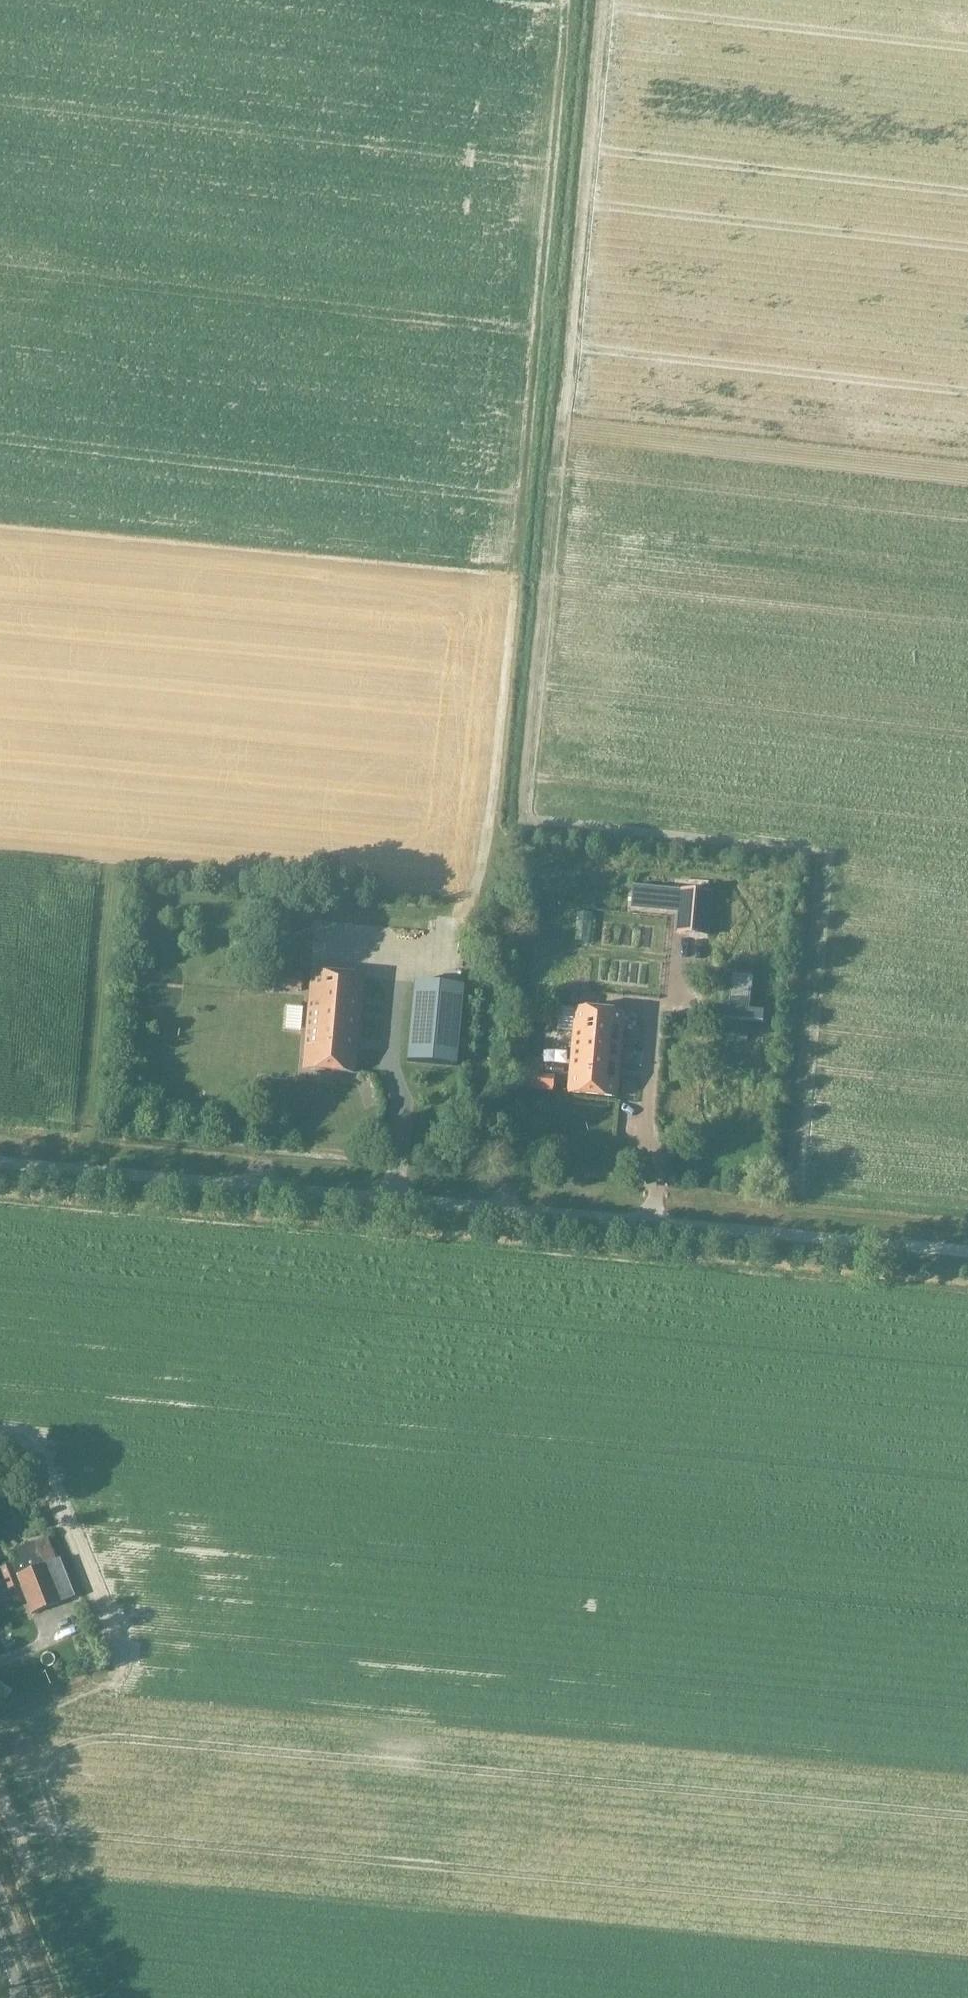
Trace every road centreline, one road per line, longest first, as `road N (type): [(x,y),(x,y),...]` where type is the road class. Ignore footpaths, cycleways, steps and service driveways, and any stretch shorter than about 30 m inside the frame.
road 1 (unclassified): [(967,1253),(0,1162)]

